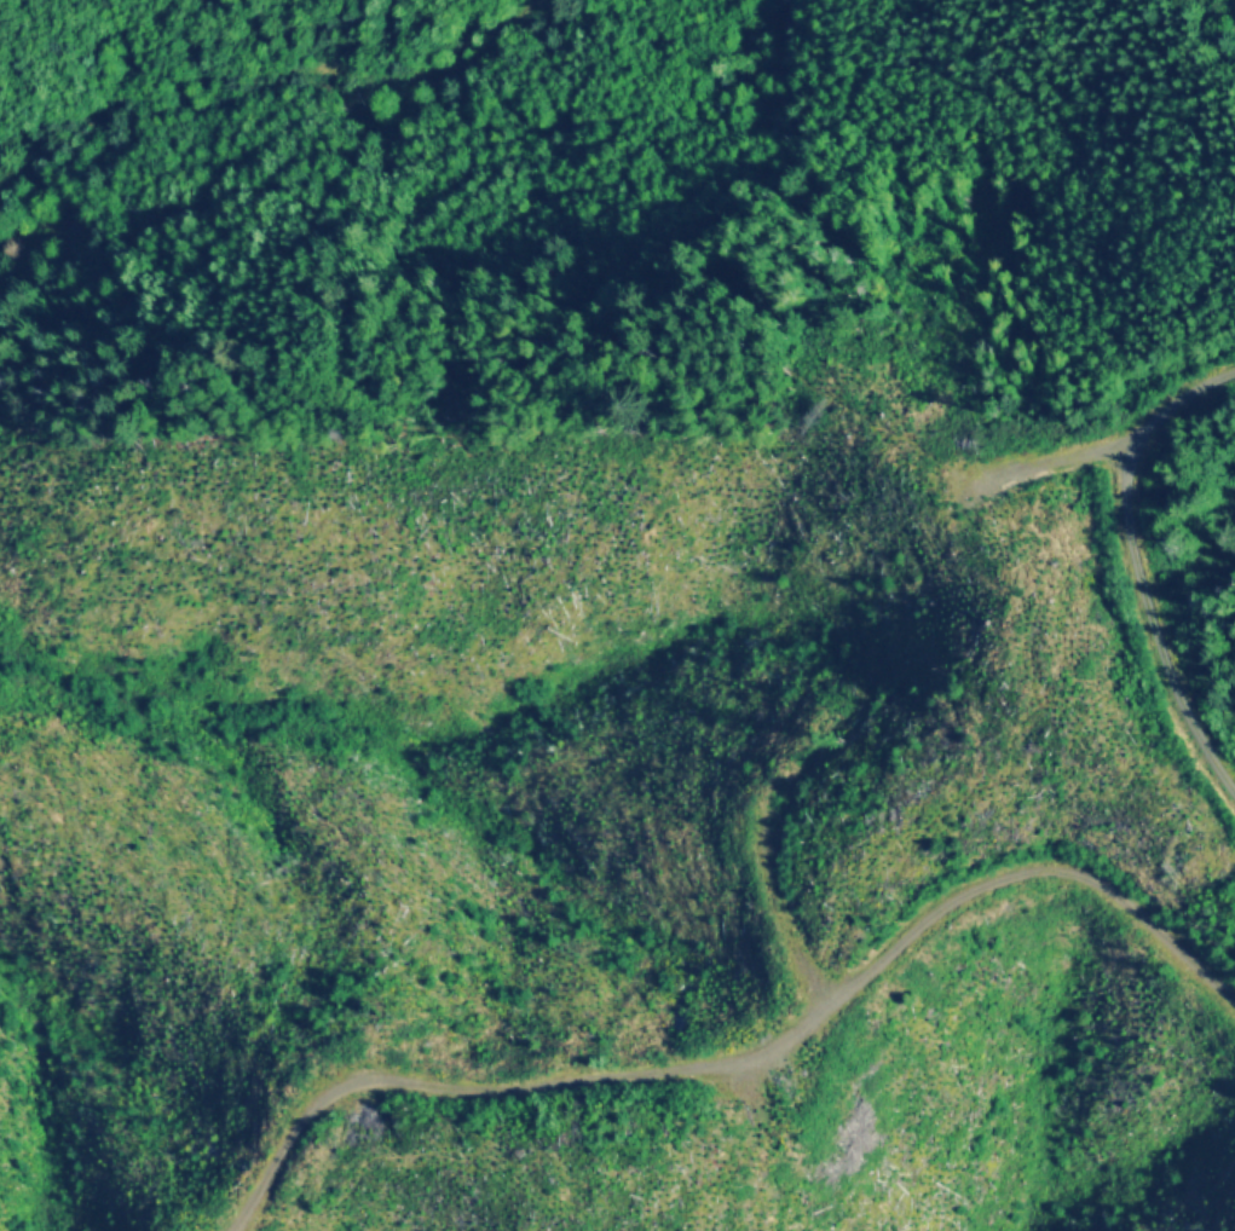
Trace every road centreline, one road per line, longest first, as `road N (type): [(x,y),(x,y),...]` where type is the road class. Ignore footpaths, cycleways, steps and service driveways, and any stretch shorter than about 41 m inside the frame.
road 1 (track): [(1234,1012),(1206,972),(1136,912),(1068,873),(1014,875),(947,914),(881,996),(823,1044),(762,1068),(489,1094),(421,1087),(347,1102),(248,1230)]
road 2 (track): [(0,129),(34,127),(187,77),(429,69),(473,51),(536,0)]
road 3 (residential): [(1234,393),(1165,422),(1141,503),(1198,667),(1234,734)]

